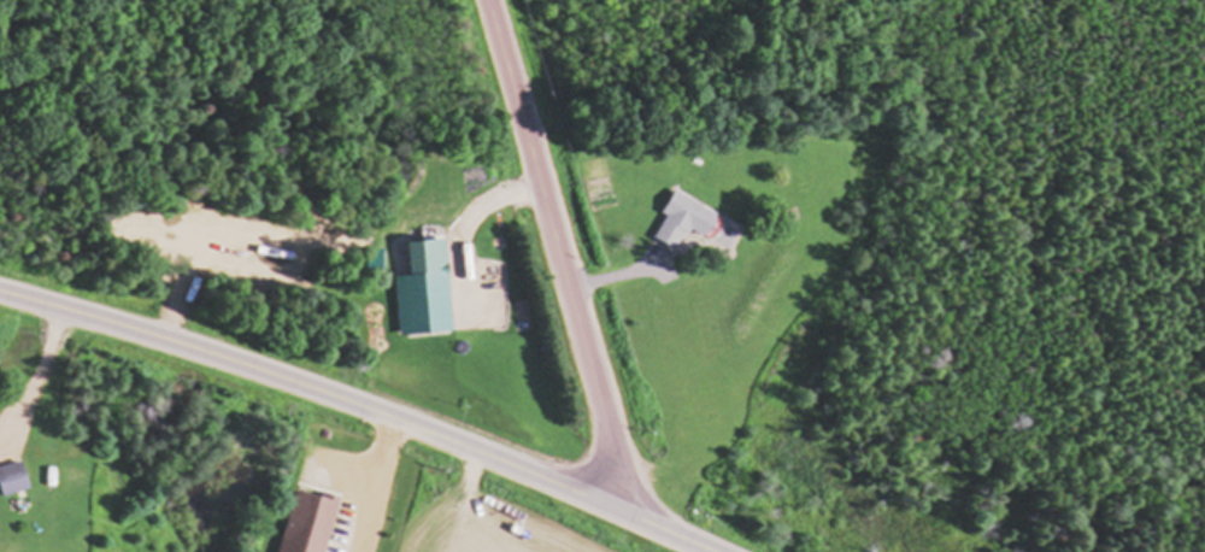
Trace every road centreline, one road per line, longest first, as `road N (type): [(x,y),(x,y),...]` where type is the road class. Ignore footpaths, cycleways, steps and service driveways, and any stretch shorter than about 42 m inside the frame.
road 1 (tertiary): [(640,519),(293,380),(0,290)]
road 2 (tertiary): [(640,519),(489,0)]

